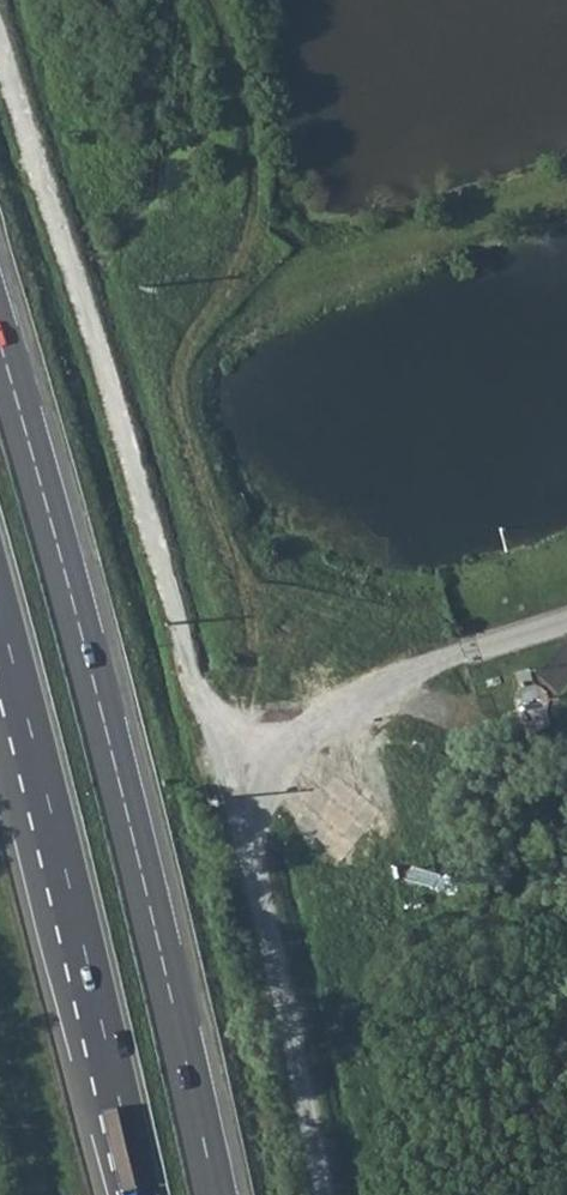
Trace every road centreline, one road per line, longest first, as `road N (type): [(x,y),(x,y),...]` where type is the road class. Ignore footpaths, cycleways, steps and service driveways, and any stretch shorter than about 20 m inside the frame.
road 1 (trunk): [(215,1194),(107,733),(0,342)]
road 2 (track): [(211,0),(244,152),(247,247),(190,347),(181,389),(187,440),(272,747)]
road 3 (trunk): [(0,615),(140,1194)]
road 4 (track): [(566,207),(275,295)]
road 5 (track): [(42,1194),(0,995)]

